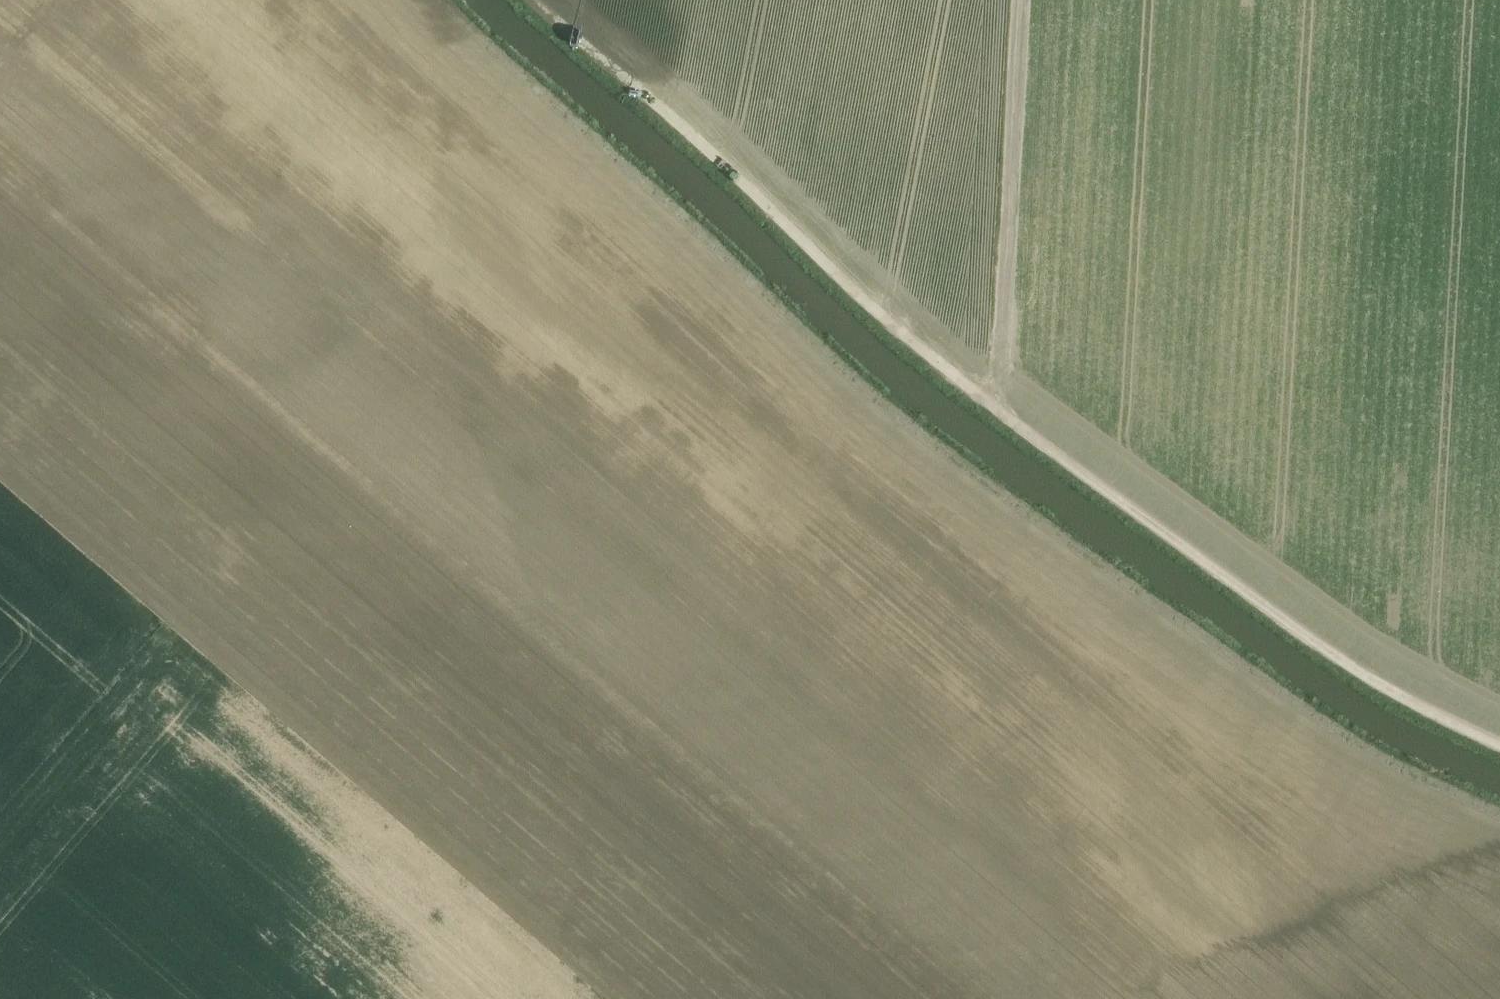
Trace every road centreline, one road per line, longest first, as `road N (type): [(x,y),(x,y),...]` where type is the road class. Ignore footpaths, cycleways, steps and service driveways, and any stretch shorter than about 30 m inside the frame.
road 1 (track): [(1499,753),(1349,674),(929,362),(535,0)]
road 2 (track): [(992,409),(1022,0)]

